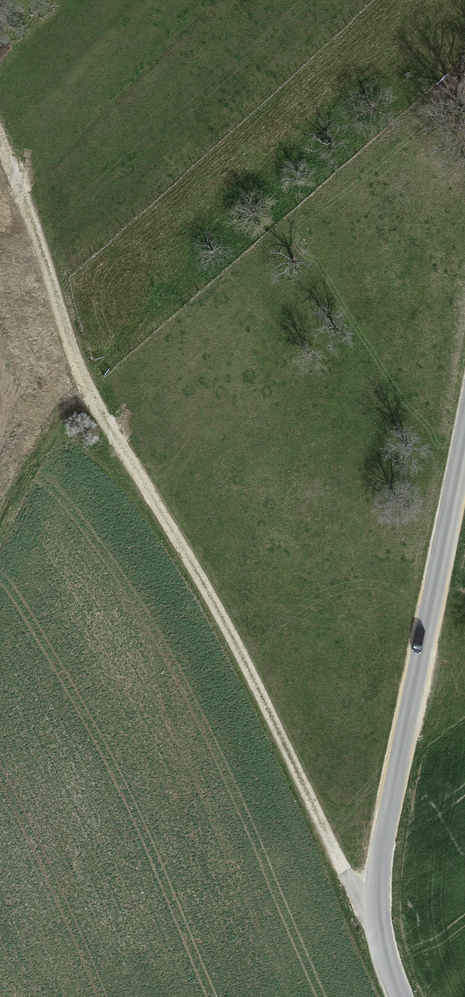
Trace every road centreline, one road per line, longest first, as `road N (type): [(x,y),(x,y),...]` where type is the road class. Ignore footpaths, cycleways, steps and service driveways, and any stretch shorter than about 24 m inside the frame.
road 1 (track): [(374,914),(355,894),(224,628),(87,397),(0,149)]
road 2 (unclassified): [(397,996),(380,949),(374,876),(464,427)]
road 3 (track): [(0,513),(45,424),(87,397)]

